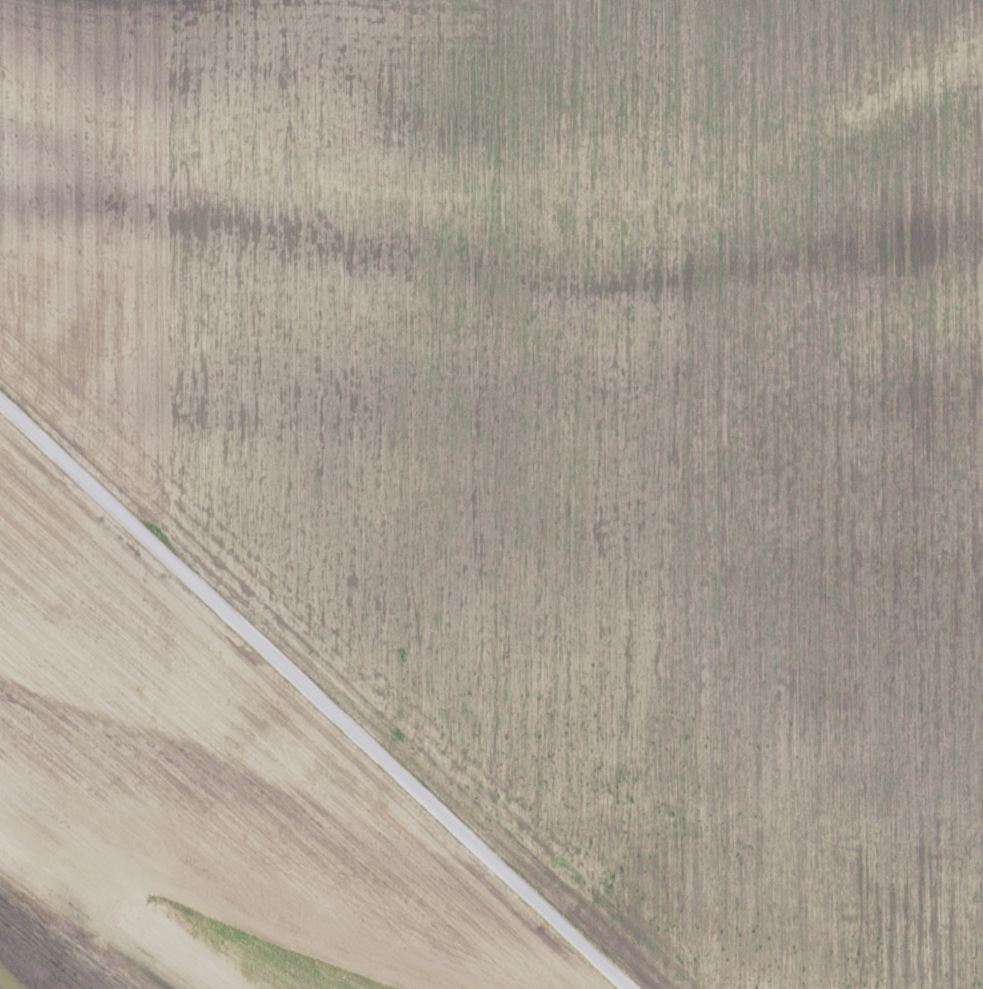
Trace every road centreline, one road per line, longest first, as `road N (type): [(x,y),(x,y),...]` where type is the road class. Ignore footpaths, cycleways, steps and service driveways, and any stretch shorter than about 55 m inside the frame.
road 1 (residential): [(580,988),(0,429)]

